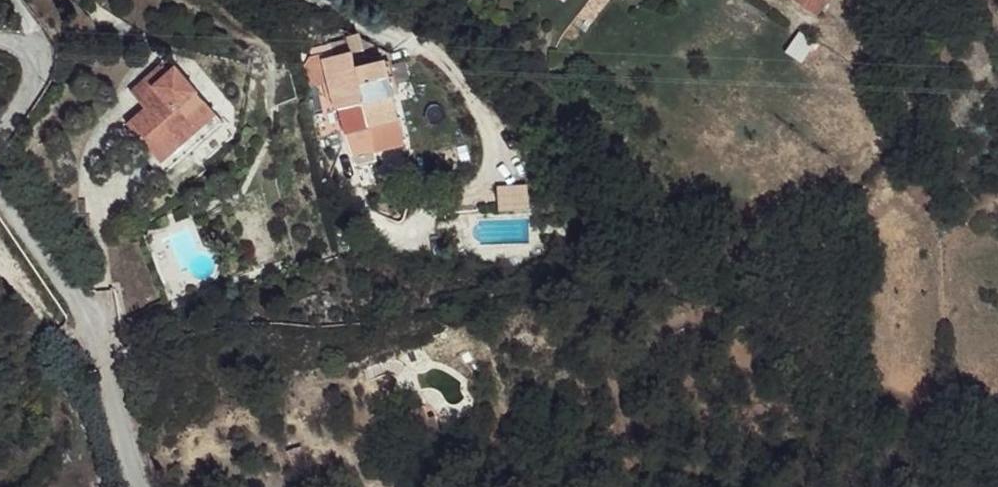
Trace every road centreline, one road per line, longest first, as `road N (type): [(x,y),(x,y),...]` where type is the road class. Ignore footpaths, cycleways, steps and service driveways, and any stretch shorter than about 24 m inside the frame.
road 1 (residential): [(0,146),(8,181),(97,329),(134,486)]
road 2 (residential): [(0,35),(36,51),(42,74),(0,142)]

